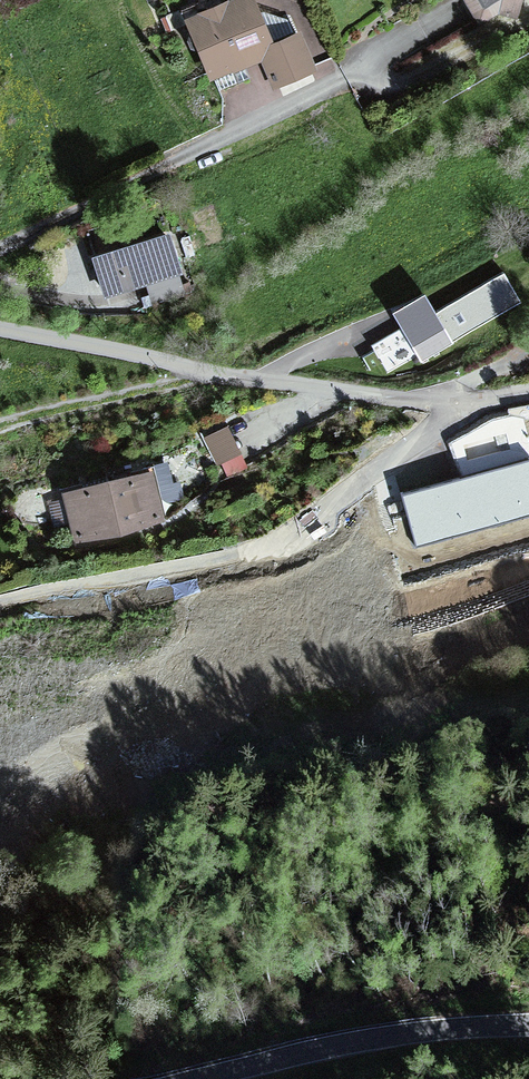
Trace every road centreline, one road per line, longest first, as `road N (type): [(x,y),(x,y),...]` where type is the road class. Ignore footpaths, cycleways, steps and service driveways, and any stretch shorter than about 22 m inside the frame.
road 1 (residential): [(0,251),(342,85),(374,51),(448,16)]
road 2 (track): [(0,607),(260,547),(433,426),(441,404)]
road 3 (residential): [(457,404),(201,374),(0,333)]
road 4 (tertiary): [(197,1078),(352,1040),(528,1025)]

